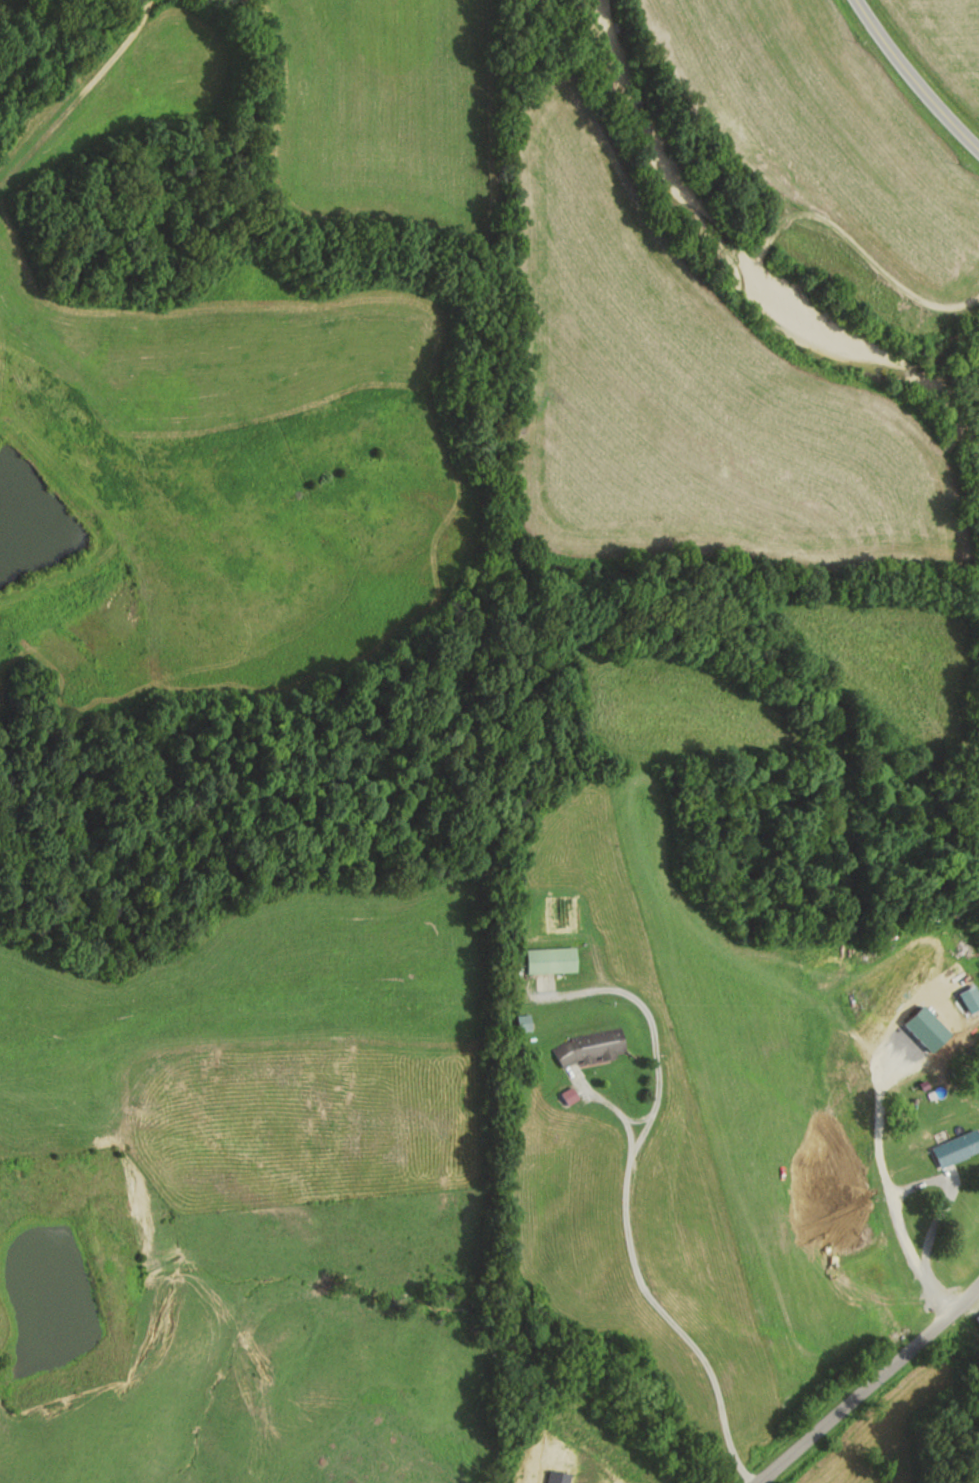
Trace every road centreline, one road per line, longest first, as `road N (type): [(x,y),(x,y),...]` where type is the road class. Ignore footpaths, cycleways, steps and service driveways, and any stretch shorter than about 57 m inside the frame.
road 1 (residential): [(752,1482),(978,1277)]
road 2 (secondary): [(978,145),(899,63),(859,0)]

